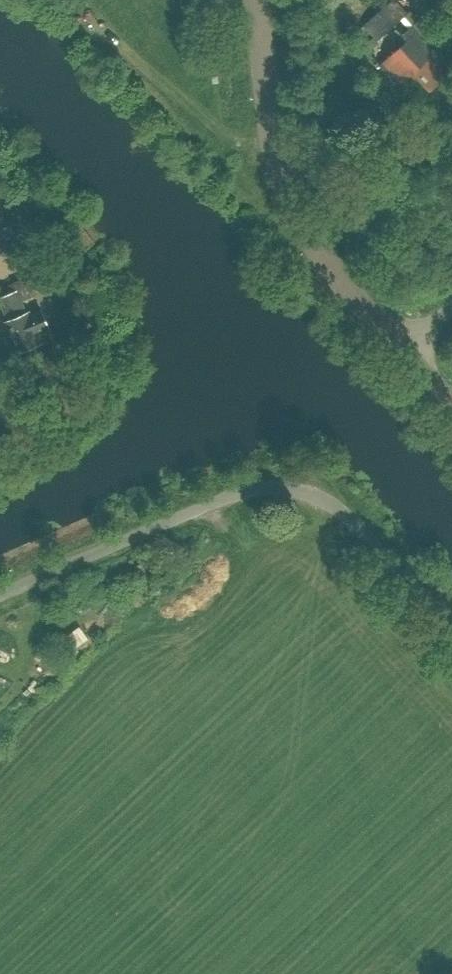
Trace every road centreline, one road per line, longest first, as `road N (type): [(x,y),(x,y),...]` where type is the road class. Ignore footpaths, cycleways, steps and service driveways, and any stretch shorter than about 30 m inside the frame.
road 1 (unclassified): [(0,593),(265,486),(328,499),(451,624)]
road 2 (unclassified): [(407,350),(314,239),(282,162),(260,0)]

